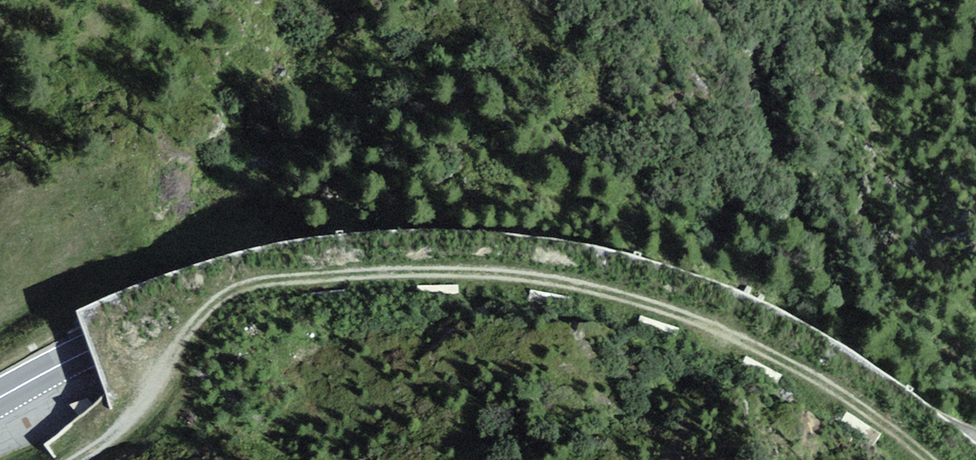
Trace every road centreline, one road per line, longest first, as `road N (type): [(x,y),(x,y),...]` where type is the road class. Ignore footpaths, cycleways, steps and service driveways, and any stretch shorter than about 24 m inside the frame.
road 1 (primary): [(923,459),(803,371),(721,327),(610,298),(443,280),(341,278),(211,302),(0,398)]
road 2 (track): [(68,459),(149,398),(243,283),(450,270),(609,288),(831,380),(929,459)]

